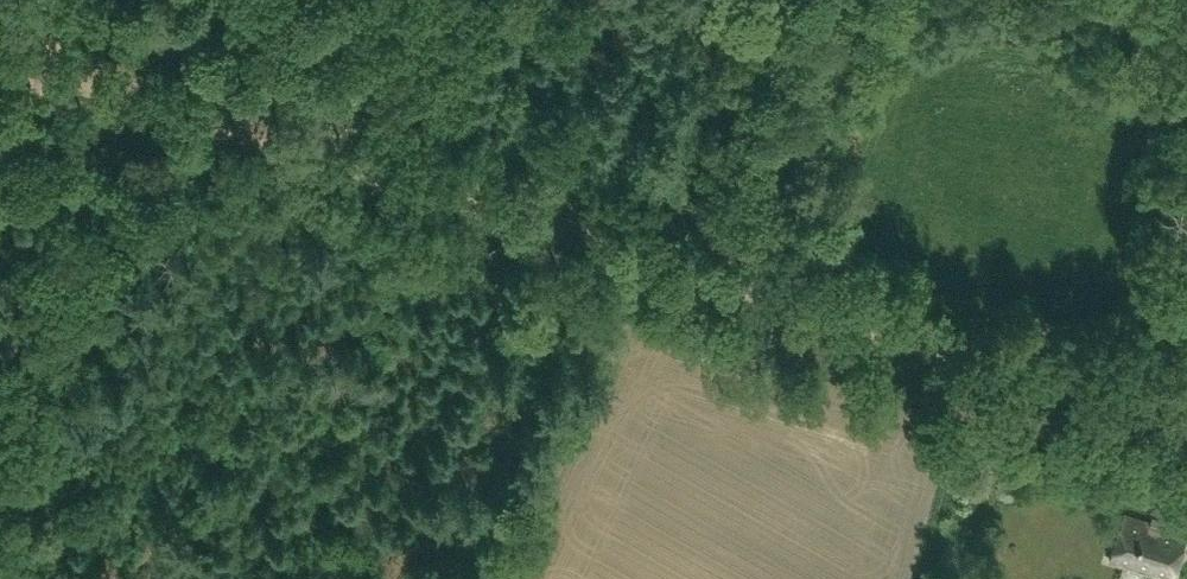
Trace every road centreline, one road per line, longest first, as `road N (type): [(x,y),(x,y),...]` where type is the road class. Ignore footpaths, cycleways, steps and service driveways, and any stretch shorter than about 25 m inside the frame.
road 1 (track): [(1186,425),(30,73)]
road 2 (track): [(812,0),(714,285)]
road 3 (track): [(0,169),(53,0)]

